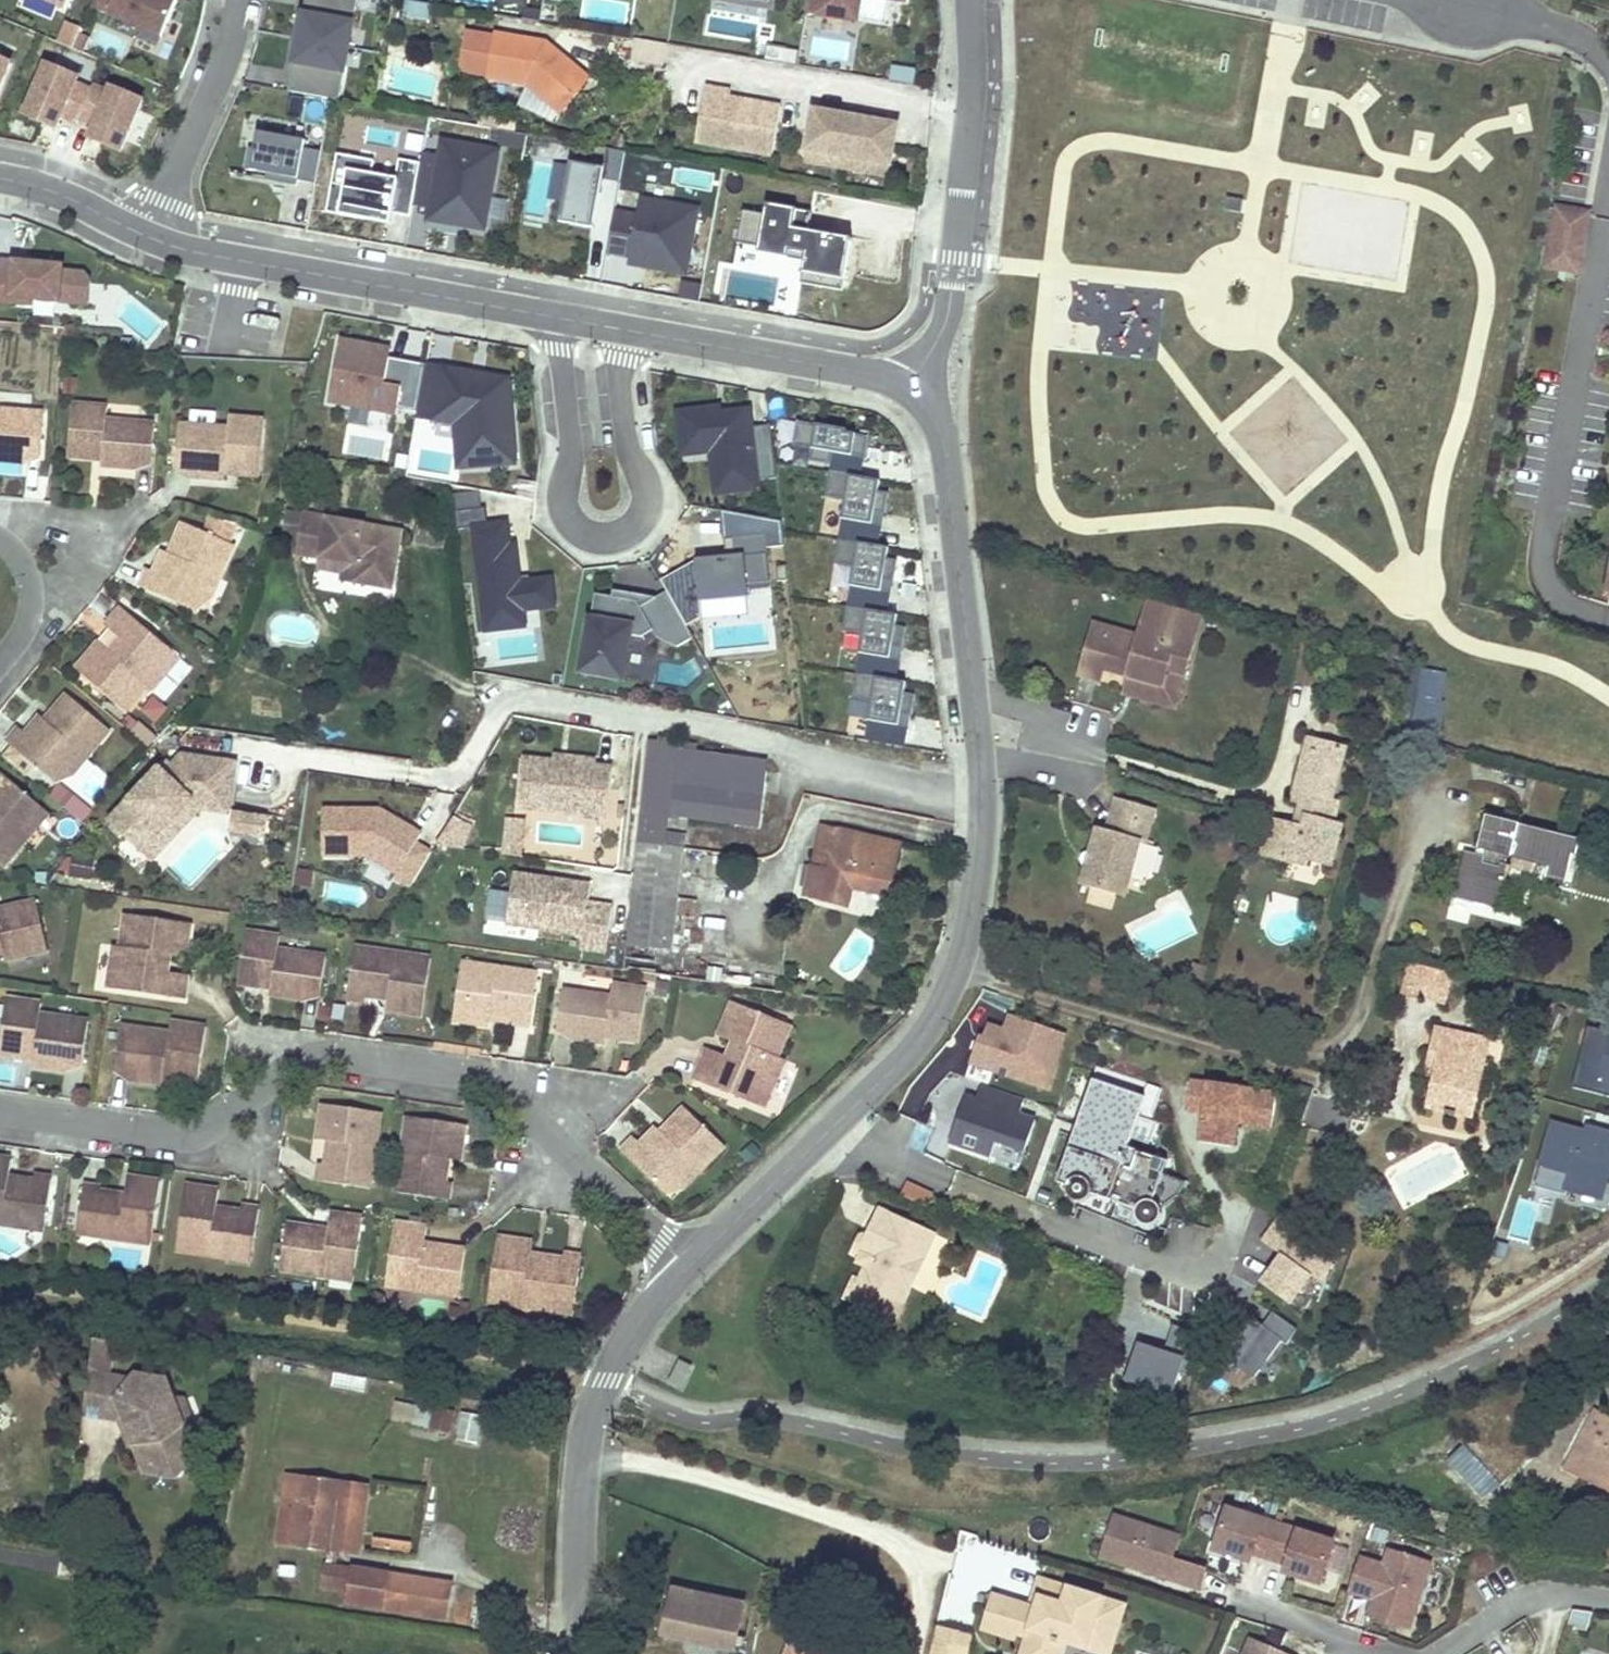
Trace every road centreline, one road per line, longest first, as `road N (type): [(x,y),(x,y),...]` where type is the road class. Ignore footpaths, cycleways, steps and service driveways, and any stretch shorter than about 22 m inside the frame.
road 1 (residential): [(907,389),(930,412),(945,452),(978,733),(982,831),(964,951),(915,1046),(689,1267)]
road 2 (residential): [(689,1267),(476,1074),(314,1057),(206,1129),(179,1135),(0,1109)]
road 3 (residential): [(147,239),(869,374),(907,389)]
road 4 (residential): [(1608,621),(1563,608),(1543,570),(1608,204)]
road 5 (residential): [(689,1267),(638,1326),(595,1411),(583,1482),(577,1653)]
road 6 (residential): [(969,5),(973,78),(951,299),(945,326),(907,389)]
road 7 (residential): [(147,239),(216,82),(241,0)]
road 8 (residential): [(1608,59),(1551,24),(1443,0)]
road 9 (residential): [(0,179),(147,239)]
road 10 (residential): [(0,539),(22,562),(31,596),(24,631),(0,664)]

